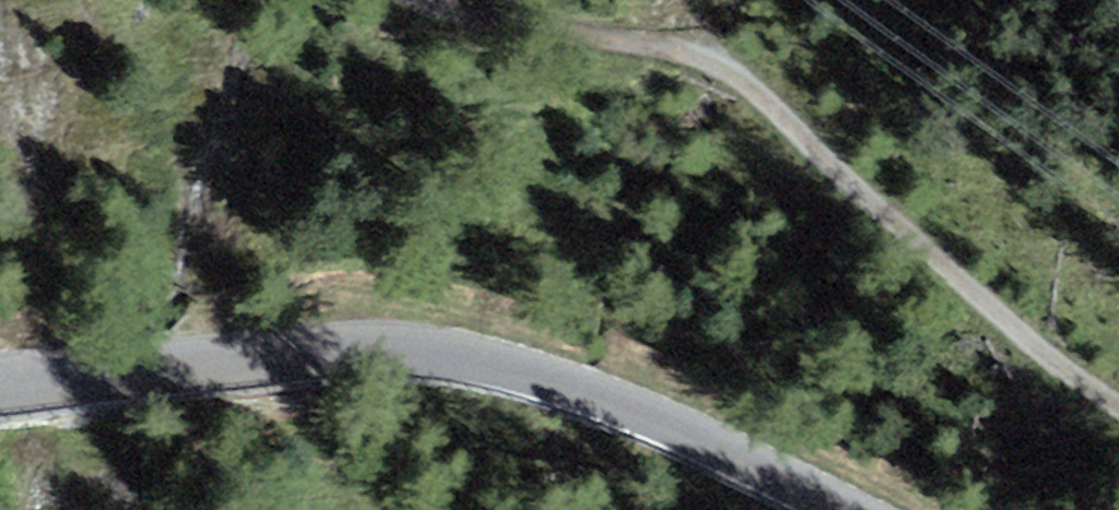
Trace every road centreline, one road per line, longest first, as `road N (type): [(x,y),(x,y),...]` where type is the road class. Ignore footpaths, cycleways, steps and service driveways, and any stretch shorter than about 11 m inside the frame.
road 1 (secondary): [(0,385),(313,352),(457,356),(646,414),(851,509)]
road 2 (track): [(1118,414),(1079,394),(973,284),(810,146),(732,64),(663,47),(527,35),(415,0)]

